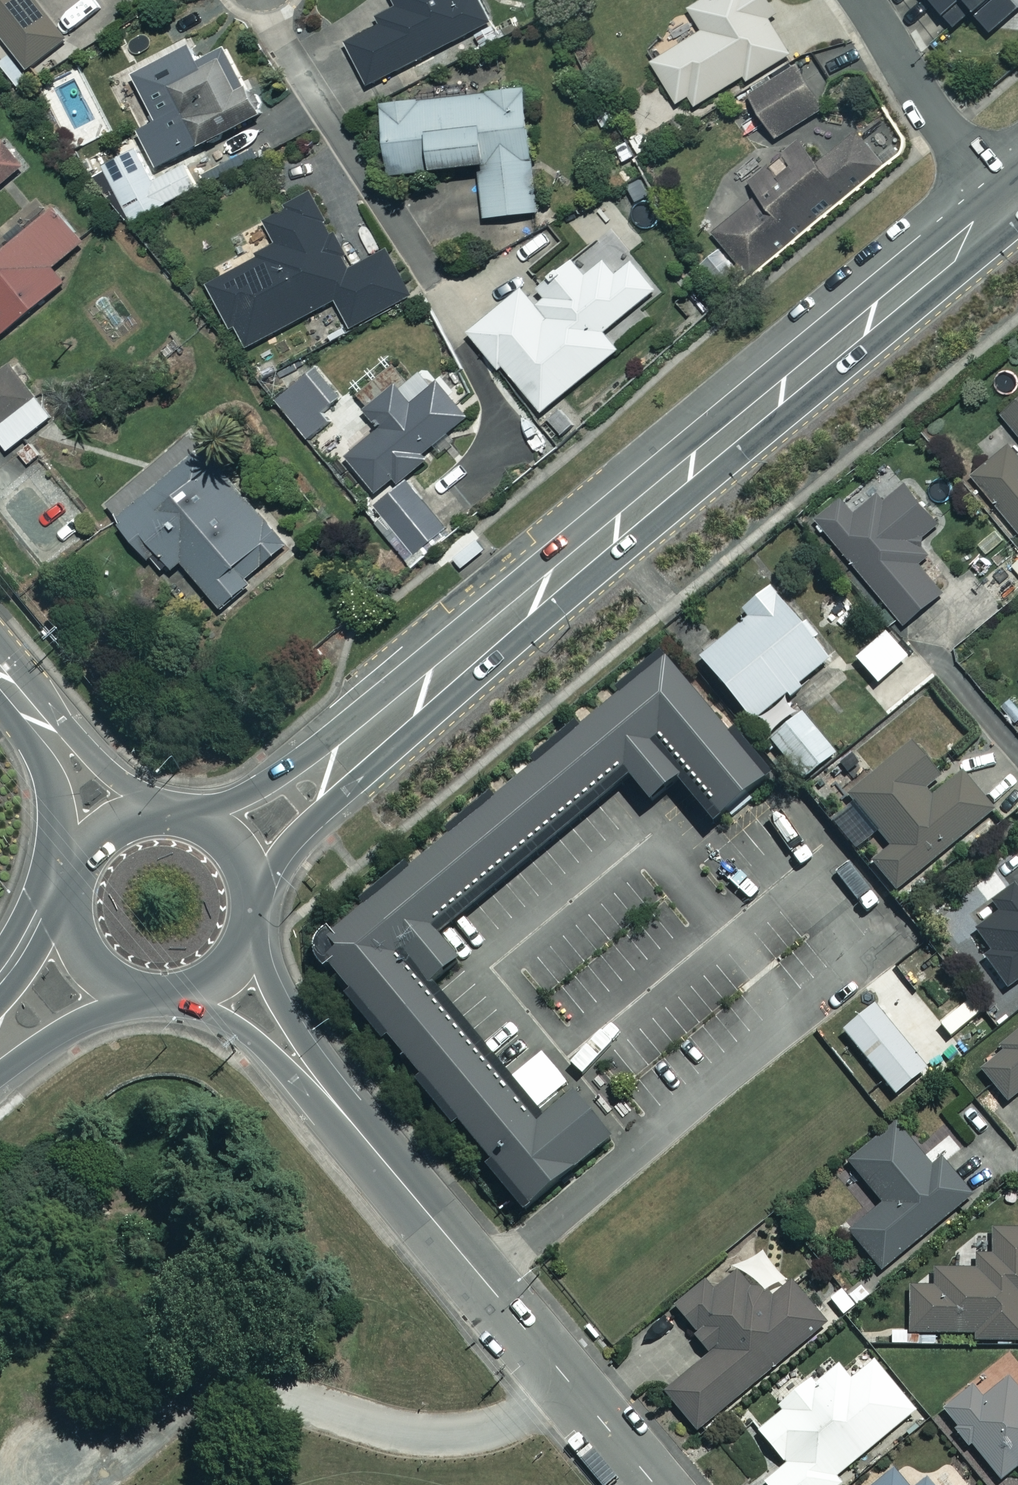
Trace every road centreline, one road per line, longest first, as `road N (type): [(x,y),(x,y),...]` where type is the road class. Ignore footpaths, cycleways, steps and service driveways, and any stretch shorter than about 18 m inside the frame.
road 1 (secondary): [(1003,207),(375,733)]
road 2 (tertiary): [(316,1083),(655,1484)]
road 3 (residential): [(1003,207),(861,0)]
road 4 (secondary): [(190,816),(292,760),(375,733)]
road 5 (secondary): [(375,733),(253,887)]
road 6 (tertiary): [(316,1083),(251,922)]
road 7 (tertiary): [(27,707),(164,810)]
road 8 (tertiary): [(80,860),(27,707)]
road 9 (tertiary): [(181,996),(240,1026),(316,1083)]
road 10 (secondary): [(140,993),(60,1032),(0,1048)]
road 11 (secondary): [(0,1017),(73,893)]
road 12 (secondary): [(140,993),(109,980),(78,945),(73,893)]
road 13 (residential): [(935,656),(1017,754)]

